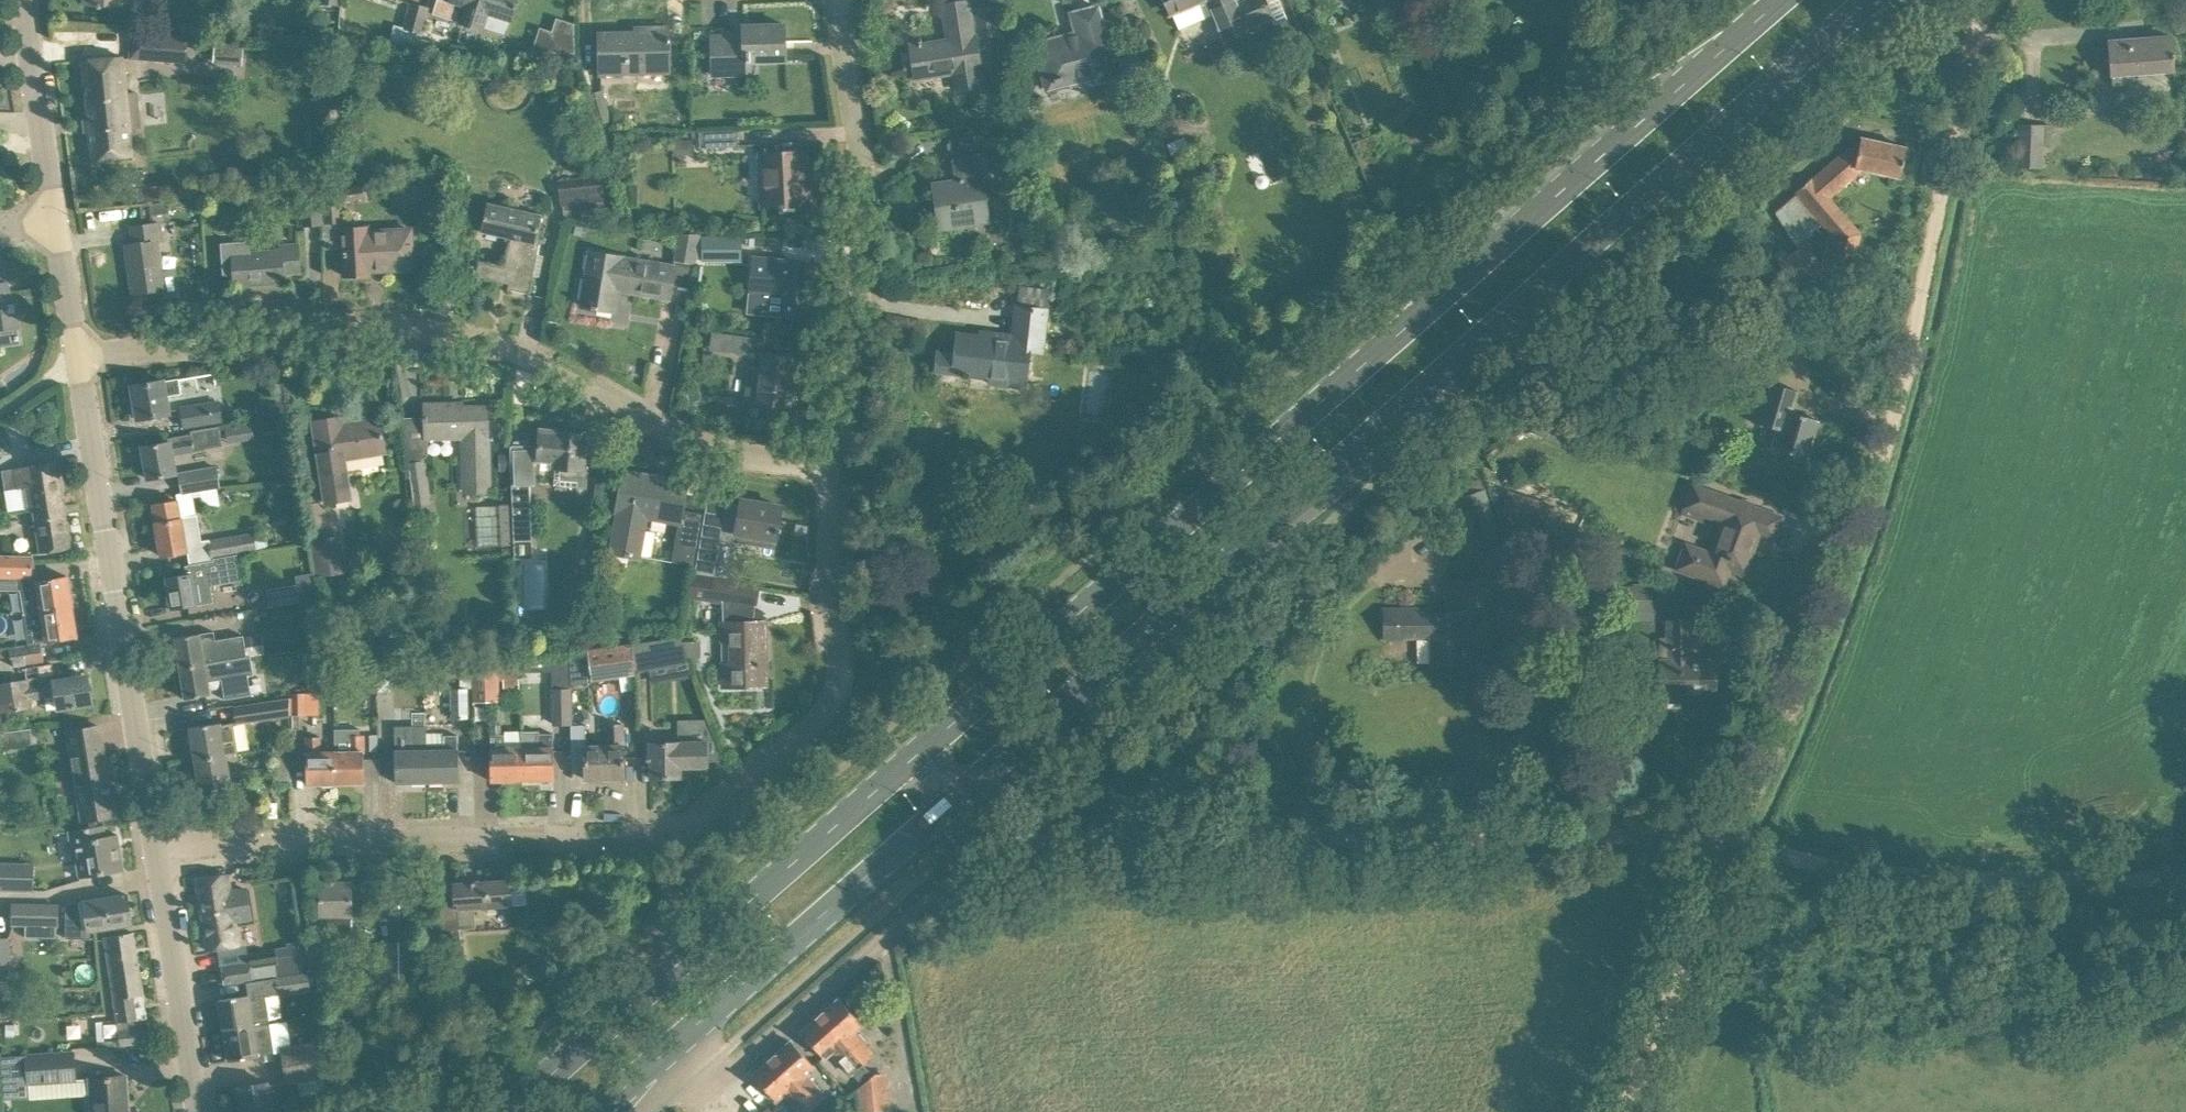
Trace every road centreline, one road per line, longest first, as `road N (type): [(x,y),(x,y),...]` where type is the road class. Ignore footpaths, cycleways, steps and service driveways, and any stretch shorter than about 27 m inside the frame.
road 1 (primary): [(953,797),(1866,0)]
road 2 (primary): [(1780,0),(913,758)]
road 3 (residential): [(158,845),(654,836),(698,823),(834,703),(840,655),(830,568),(838,466)]
road 4 (residential): [(838,466),(736,453),(508,349),(453,335),(395,330),(79,358)]
road 5 (track): [(1962,96),(1881,467),(1738,838)]
road 6 (track): [(997,842),(1738,838)]
road 7 (primary): [(913,758),(506,1111)]
road 8 (tertiary): [(158,845),(79,358)]
road 9 (residential): [(838,466),(865,227),(838,0)]
road 10 (unclassified): [(2185,878),(1888,874),(1738,838)]
road 11 (residential): [(660,1060),(690,1083),(712,1087),(997,842)]
road 12 (primary): [(660,1060),(953,797)]
road 13 (track): [(1738,838),(1625,1111)]
road 14 (tertiary): [(198,1111),(158,845)]
road 15 (tertiary): [(56,219),(26,0)]
road 16 (tertiary): [(79,358),(56,219)]

